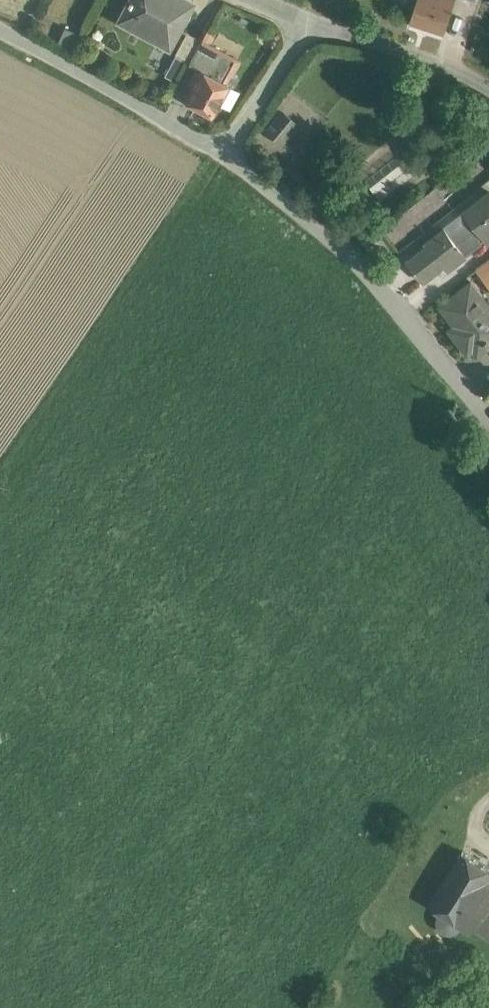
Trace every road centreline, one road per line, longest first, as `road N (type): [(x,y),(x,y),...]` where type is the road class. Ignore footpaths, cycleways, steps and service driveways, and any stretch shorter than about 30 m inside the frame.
road 1 (track): [(488,411),(335,237),(226,153)]
road 2 (track): [(226,153),(0,32)]
road 3 (unclassified): [(252,0),(488,83)]
road 4 (track): [(226,153),(308,22)]

